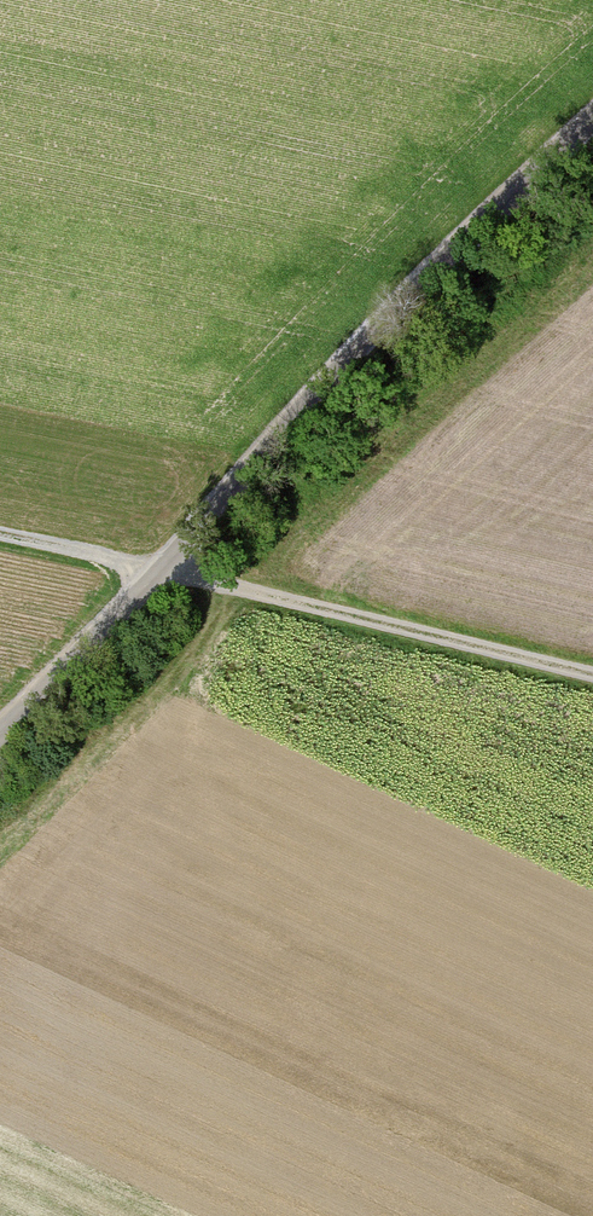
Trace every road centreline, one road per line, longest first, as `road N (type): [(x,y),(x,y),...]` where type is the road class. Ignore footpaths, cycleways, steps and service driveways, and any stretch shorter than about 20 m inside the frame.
road 1 (track): [(0,732),(164,571),(418,286),(592,123)]
road 2 (track): [(164,571),(592,677)]
road 3 (track): [(164,571),(0,534)]

